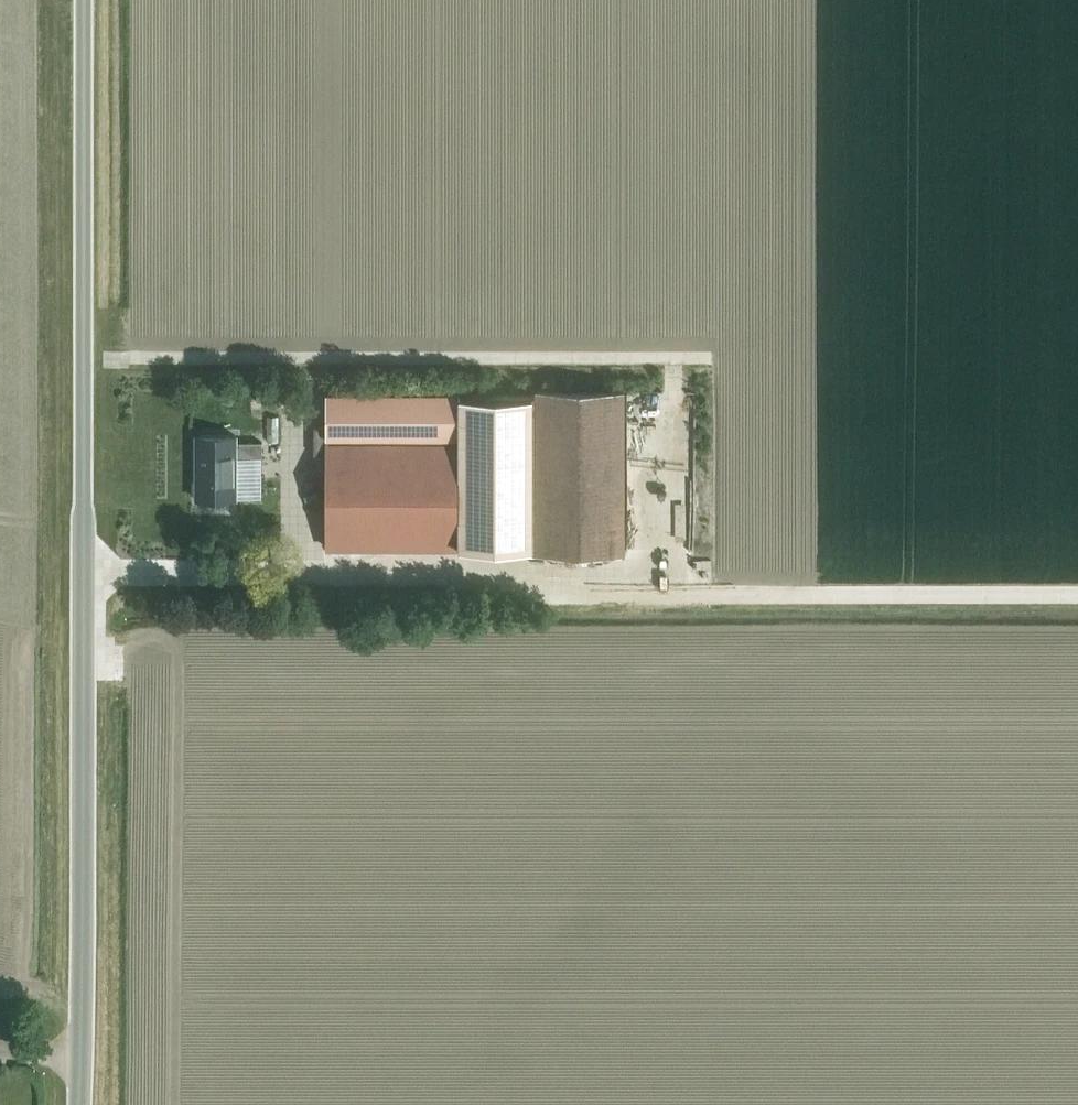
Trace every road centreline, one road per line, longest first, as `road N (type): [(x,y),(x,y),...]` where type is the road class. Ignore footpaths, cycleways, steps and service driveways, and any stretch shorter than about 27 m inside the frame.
road 1 (unclassified): [(74,1104),(87,0)]
road 2 (track): [(564,595),(1077,596)]

